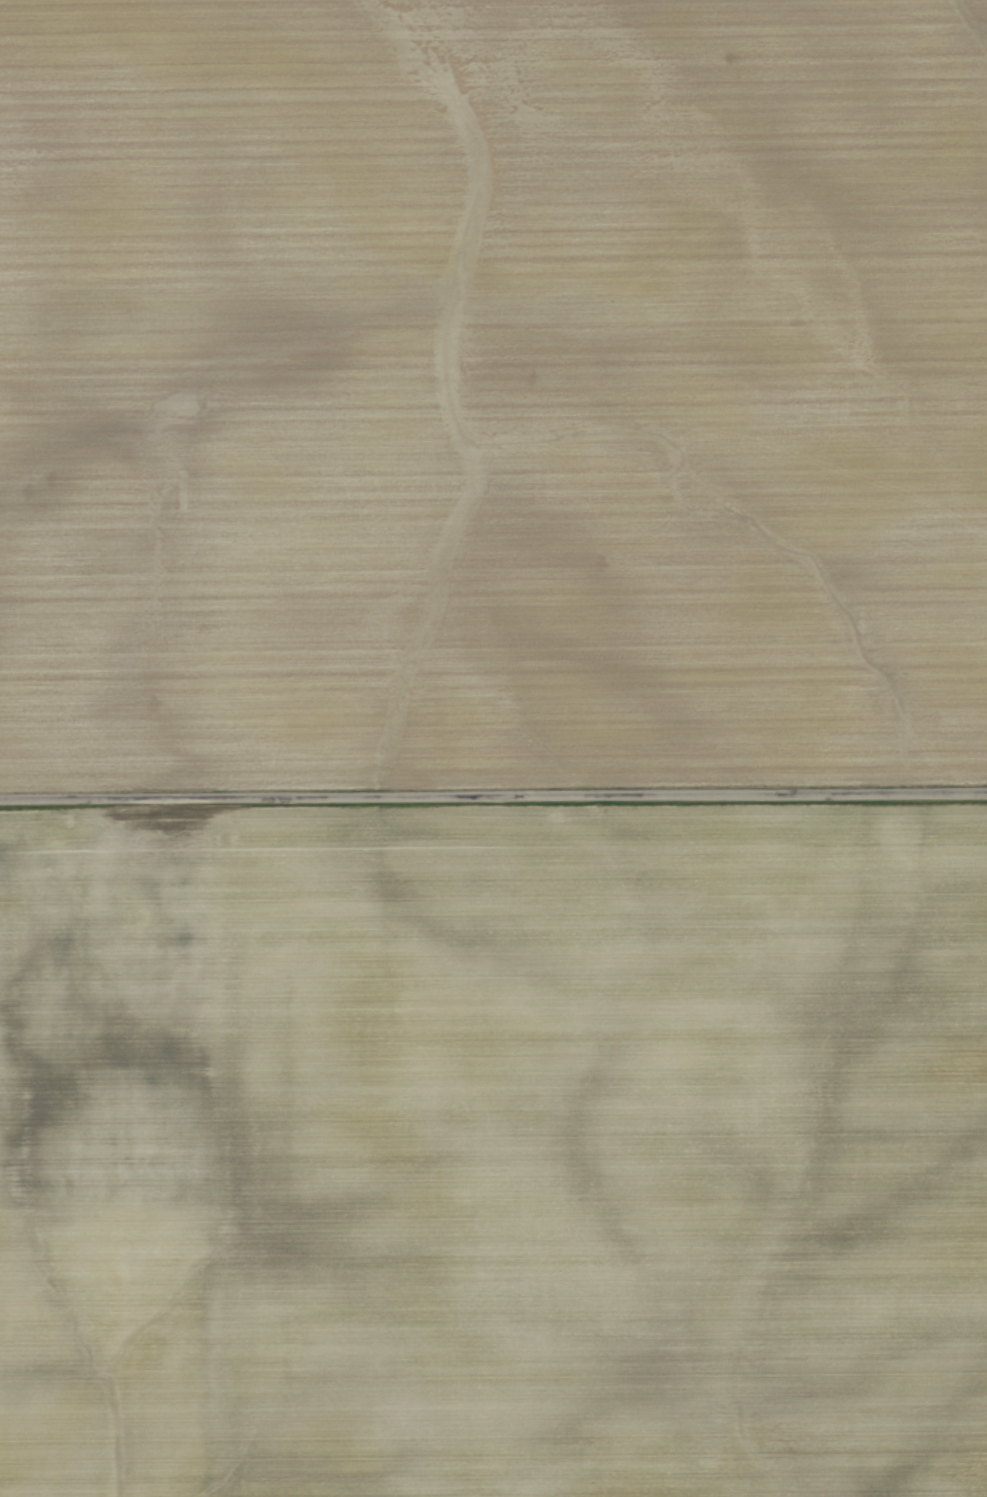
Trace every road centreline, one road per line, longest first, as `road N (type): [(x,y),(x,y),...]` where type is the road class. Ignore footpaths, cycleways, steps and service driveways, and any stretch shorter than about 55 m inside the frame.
road 1 (residential): [(0,799),(986,791)]

